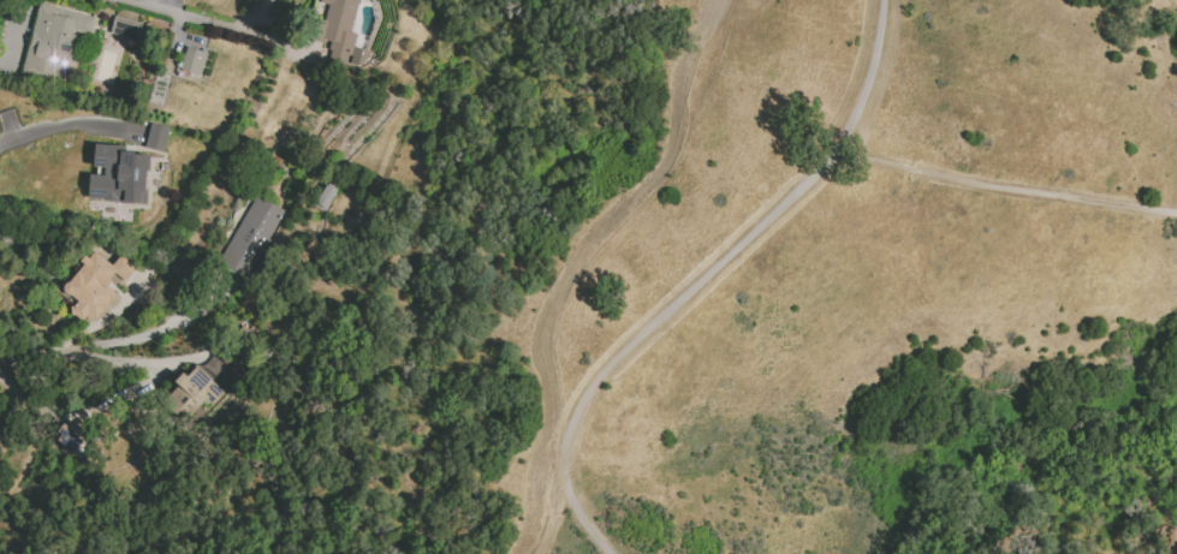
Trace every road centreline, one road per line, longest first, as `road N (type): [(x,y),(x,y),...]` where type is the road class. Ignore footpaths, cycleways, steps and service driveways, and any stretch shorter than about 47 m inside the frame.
road 1 (track): [(609,553),(564,478),(594,394),(827,163),(864,89),(881,0)]

